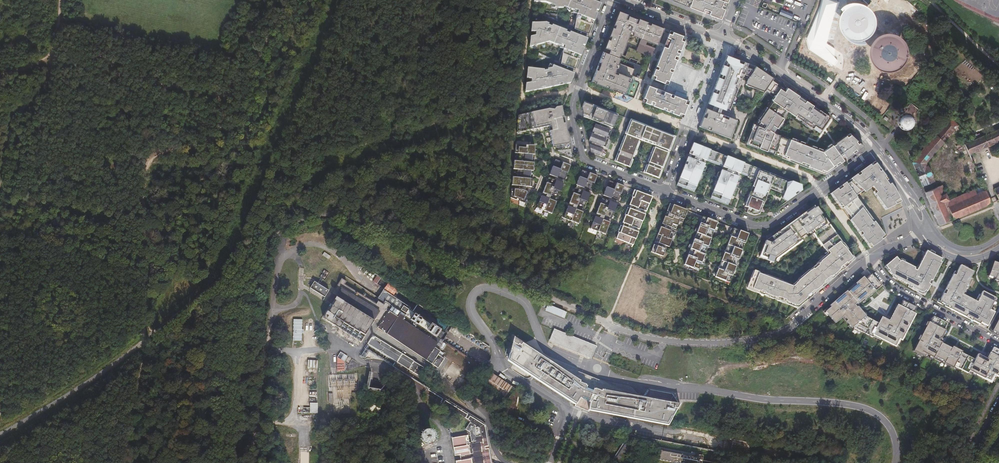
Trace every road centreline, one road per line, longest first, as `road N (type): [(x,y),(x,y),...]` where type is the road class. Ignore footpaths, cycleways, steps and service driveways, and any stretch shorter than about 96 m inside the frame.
road 1 (unclassified): [(0,433),(105,369),(280,230),(325,209),(650,338),(744,340),(802,316)]
road 2 (track): [(150,161),(143,222),(146,336),(130,462)]
road 3 (residential): [(665,192),(581,154),(573,101),(612,0)]
road 4 (residential): [(875,150),(770,224),(665,192)]
road 5 (track): [(222,97),(51,56),(0,74)]
road 6 (track): [(238,263),(215,462)]
road 7 (secondary): [(722,39),(847,119),(875,150)]
road 8 (track): [(7,158),(13,128),(45,86),(61,0)]
road 9 (track): [(278,0),(222,97),(183,140)]
road 10 (residential): [(665,192),(722,39)]
road 11 (residential): [(869,259),(896,290),(998,342)]
road 12 (track): [(150,161),(87,167),(7,158)]

